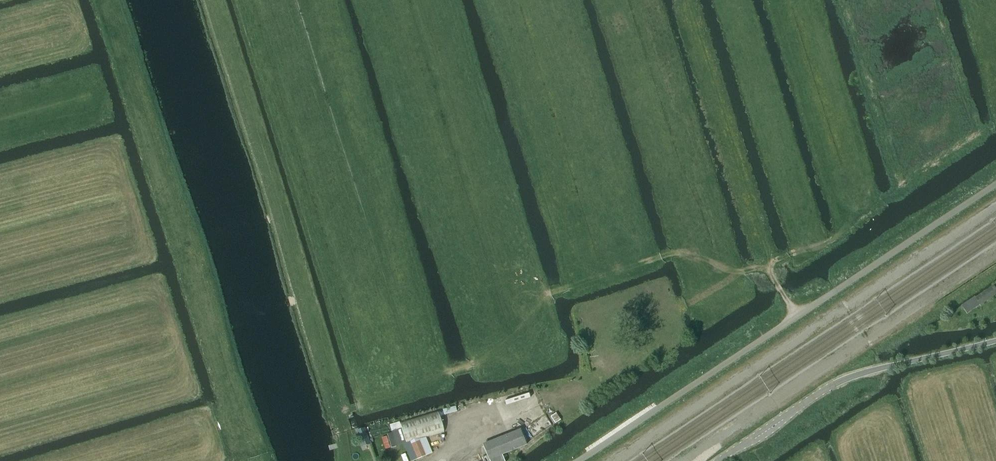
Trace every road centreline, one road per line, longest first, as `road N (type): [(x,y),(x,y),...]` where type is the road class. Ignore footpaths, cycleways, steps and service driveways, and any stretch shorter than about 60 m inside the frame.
road 1 (track): [(332,416),(485,363),(548,293),(679,253),(738,272),(768,269),(688,0)]
road 2 (unclassified): [(578,460),(995,184)]
road 3 (unclassified): [(717,460),(834,383),(995,341)]

